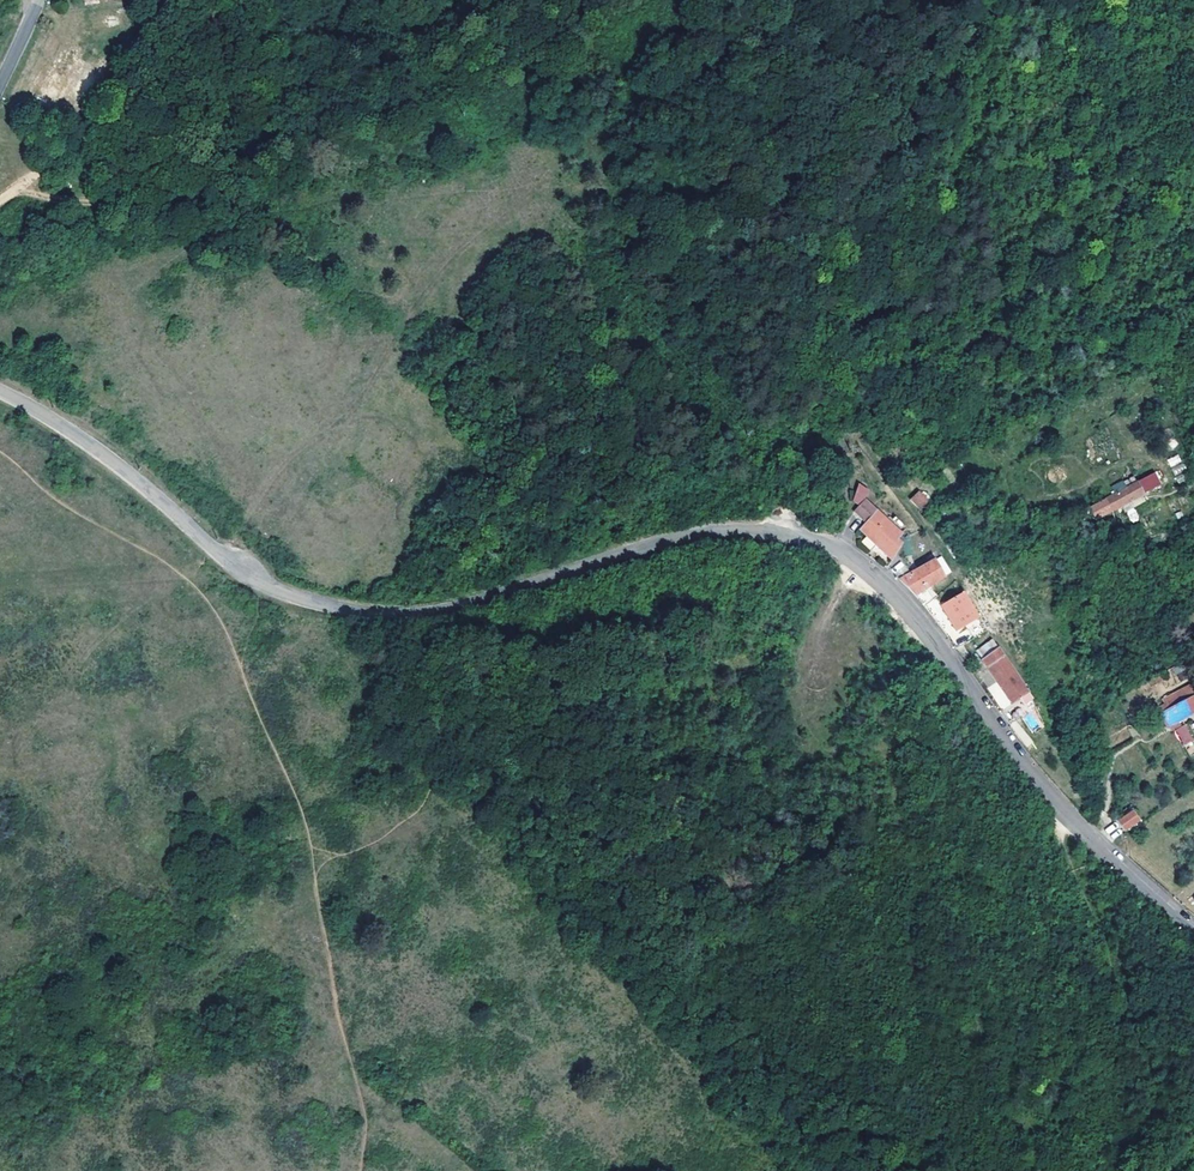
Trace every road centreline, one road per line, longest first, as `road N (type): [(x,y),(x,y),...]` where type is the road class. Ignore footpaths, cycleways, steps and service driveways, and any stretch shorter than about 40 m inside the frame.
road 1 (track): [(986,1170),(886,1127),(818,1080),(748,1050),(727,979),(688,962),(660,917),(662,882),(583,801),(557,732),(524,687),(495,674),(465,708),(446,768),(416,804),(354,855),(315,848),(209,600),(0,453)]
road 2 (unclassified): [(0,395),(68,431),(277,590),(358,611),(442,612),(611,556),(728,532),(793,537),(847,557),(898,602),(1067,816)]
road 3 (track): [(867,575),(842,590),(818,633),(801,687),(798,737),(806,753),(879,753),(891,767),(911,935),(932,996),(1038,1170)]
road 4 (track): [(16,189),(107,198),(311,46),(344,0)]
road 5 (track): [(1059,807),(1076,878),(1102,929),(1138,1045),(1193,1150)]
road 6 (track): [(315,848),(340,1024),(363,1109),(363,1170)]
road 7 (track): [(211,0),(120,114),(0,201)]
road 8 (track): [(847,557),(840,444),(854,443),(913,520)]
road 9 (track): [(989,0),(953,68),(919,206)]
road 10 (residential): [(1067,816),(1193,933)]

